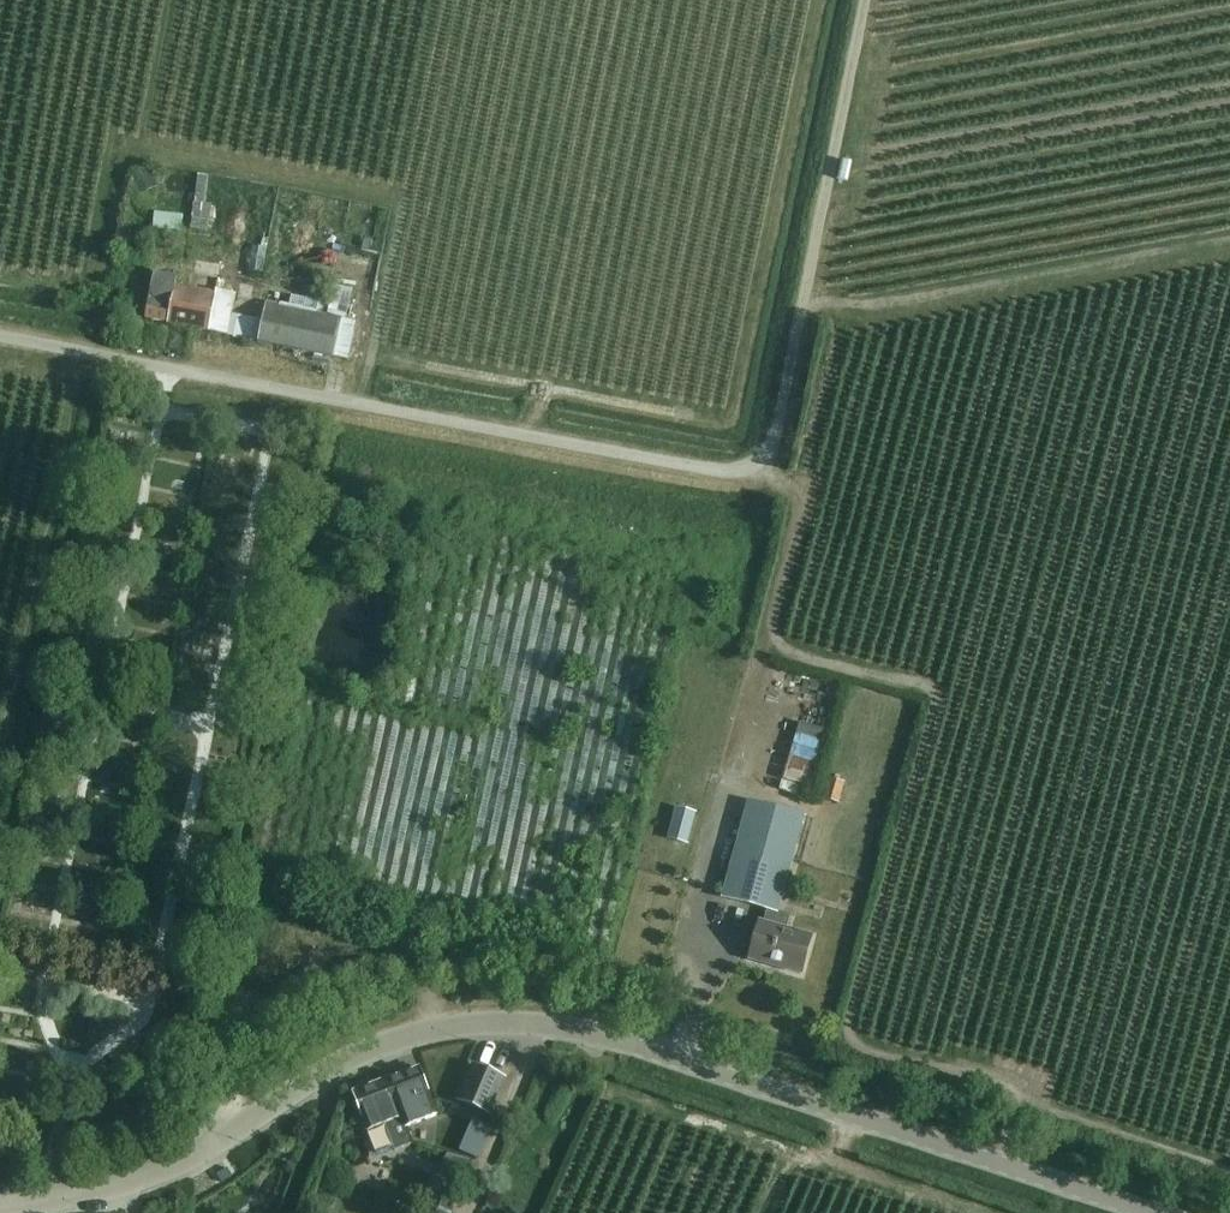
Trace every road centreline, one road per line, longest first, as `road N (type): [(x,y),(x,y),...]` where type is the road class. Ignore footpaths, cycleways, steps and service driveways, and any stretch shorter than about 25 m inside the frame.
road 1 (tertiary): [(0,1209),(82,1198),(181,1159),(358,1063),(434,1032),(524,1021),(717,1068),(1148,1212)]
road 2 (residential): [(772,446),(764,467),(744,472),(0,334)]
road 3 (track): [(867,0),(772,446)]

